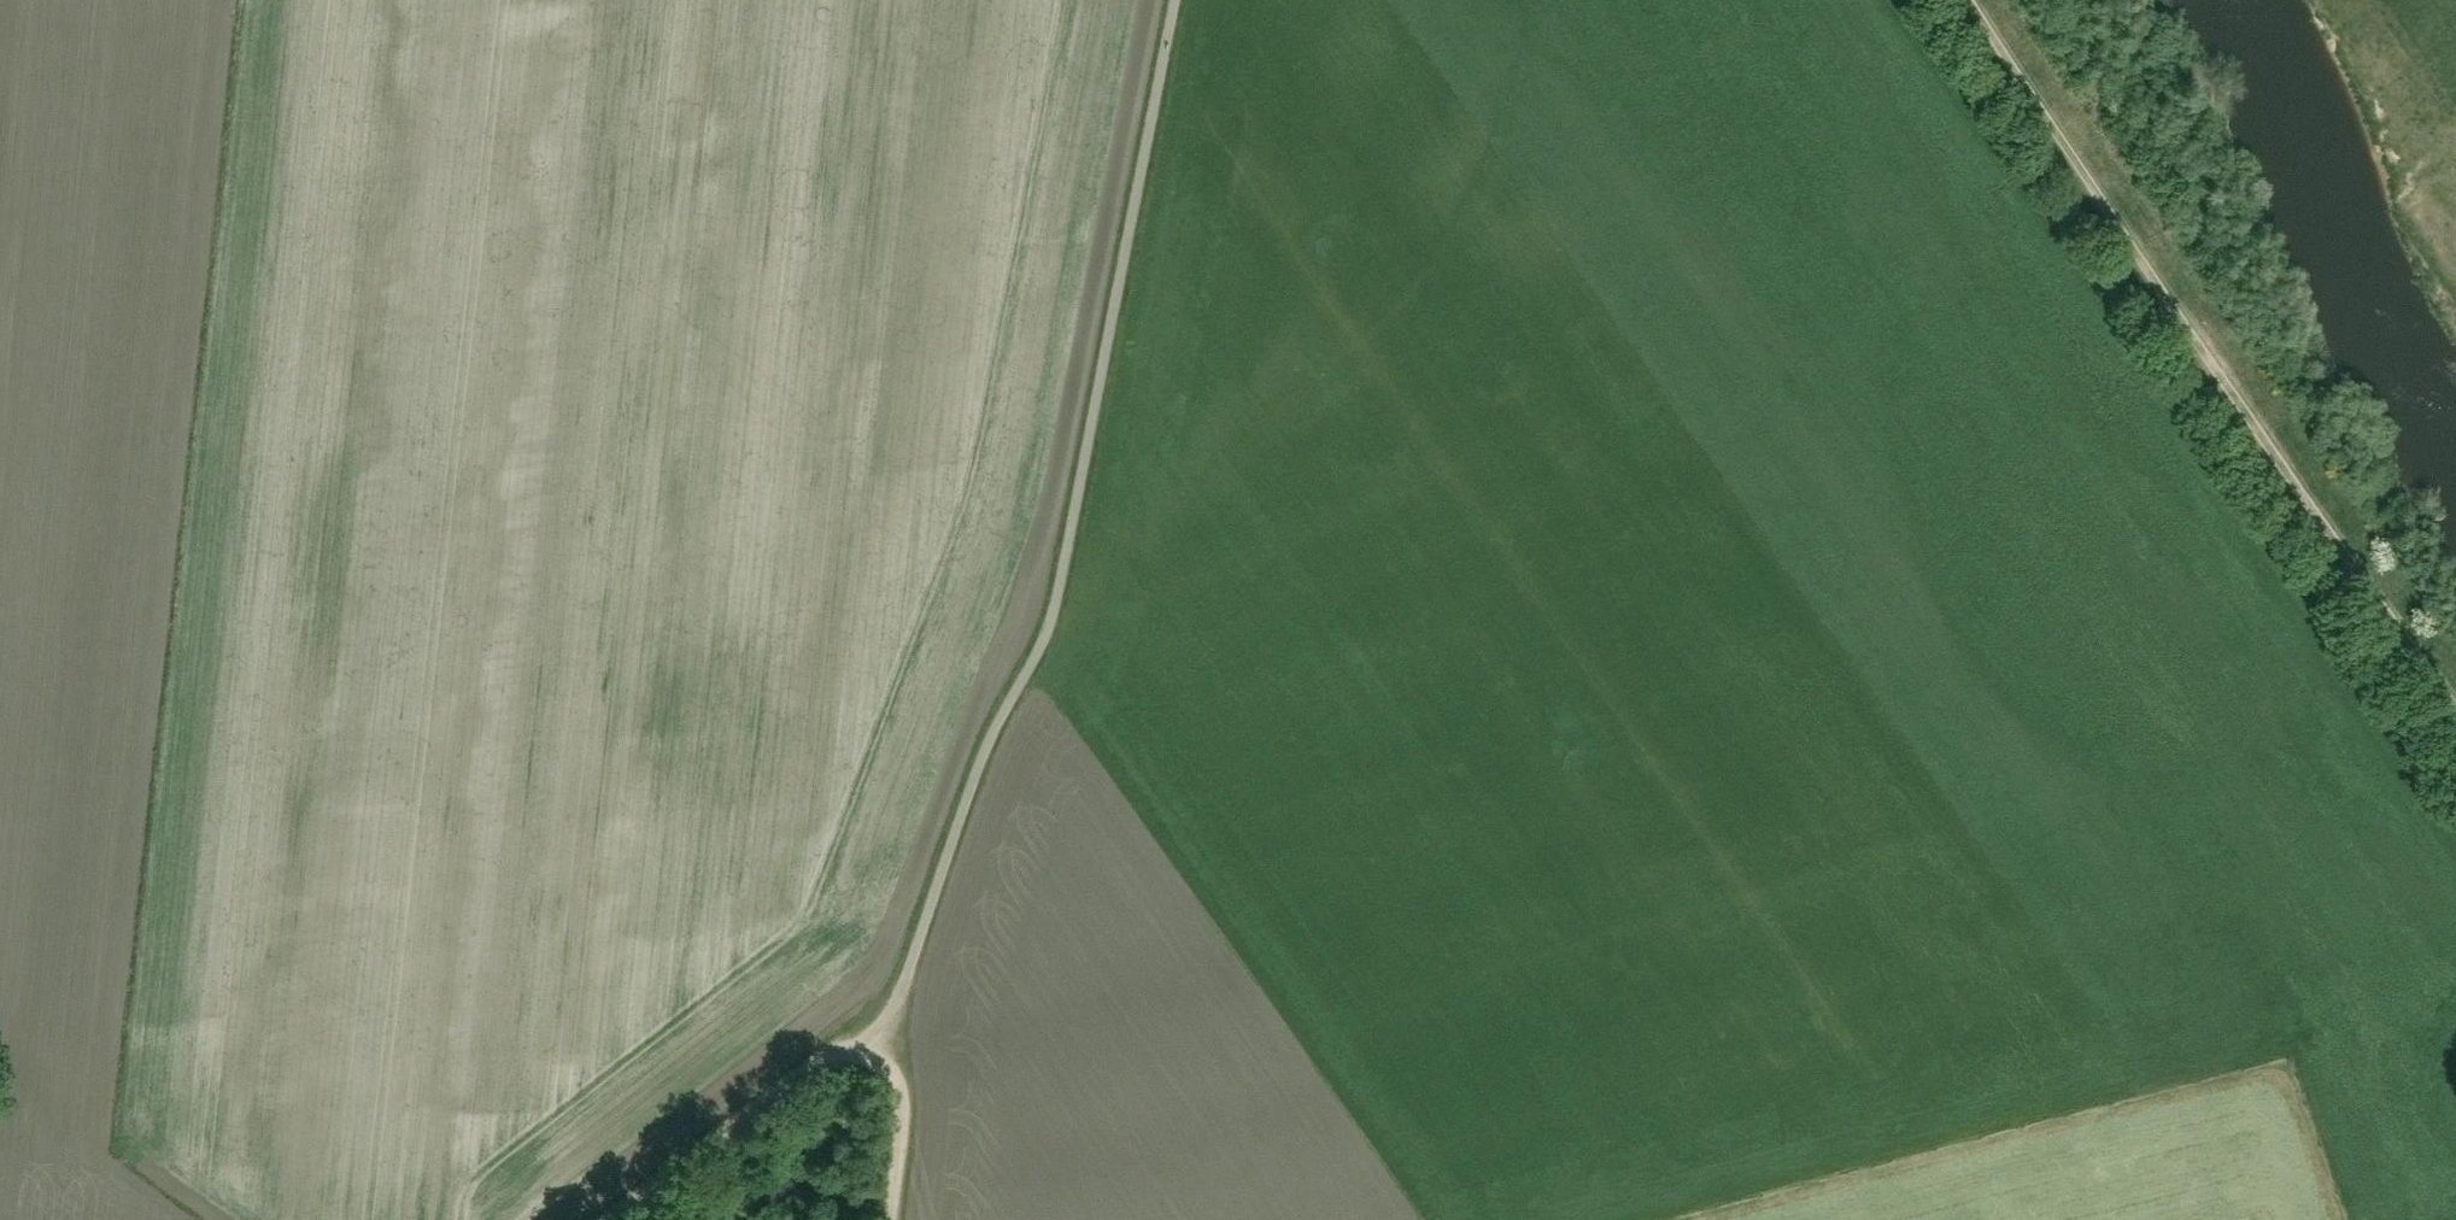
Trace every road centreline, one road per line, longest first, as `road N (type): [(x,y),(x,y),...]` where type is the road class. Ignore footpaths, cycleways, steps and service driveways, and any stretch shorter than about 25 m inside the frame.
road 1 (track): [(1966,0),(2455,713)]
road 2 (track): [(609,1219),(833,1048),(883,1058),(897,1075),(889,1219)]

